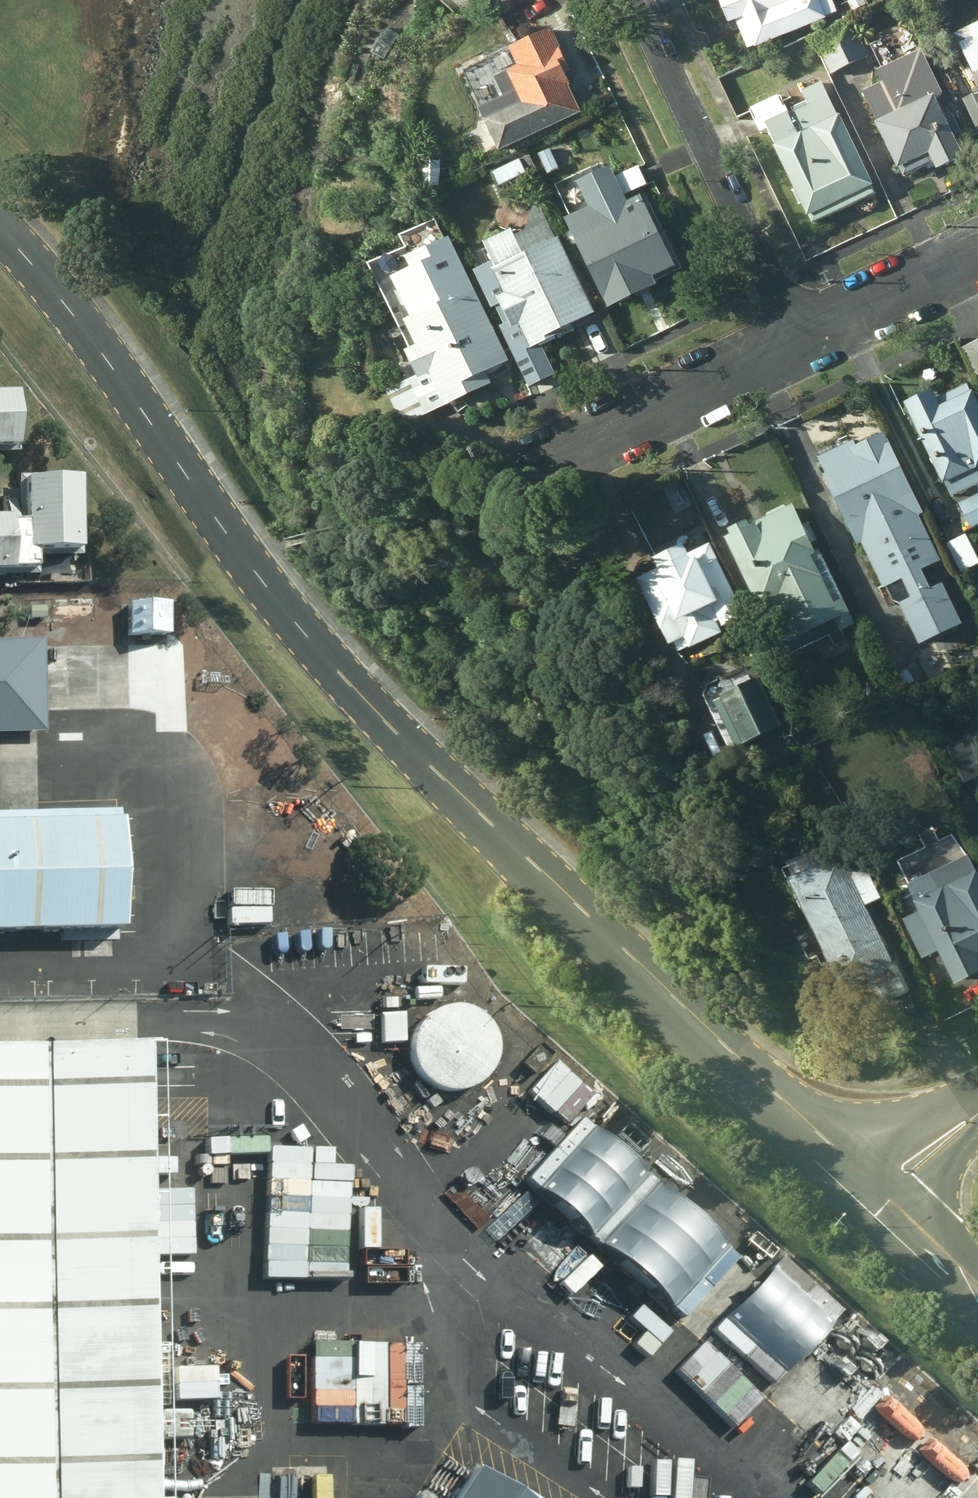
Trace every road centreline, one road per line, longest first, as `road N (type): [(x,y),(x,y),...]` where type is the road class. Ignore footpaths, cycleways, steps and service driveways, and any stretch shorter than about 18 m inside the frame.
road 1 (residential): [(0,231),(342,674),(856,1174)]
road 2 (residential): [(795,349),(633,0)]
road 3 (residential): [(584,450),(795,349)]
road 4 (residential): [(795,349),(977,259)]
road 5 (residential): [(856,1174),(977,1095)]

